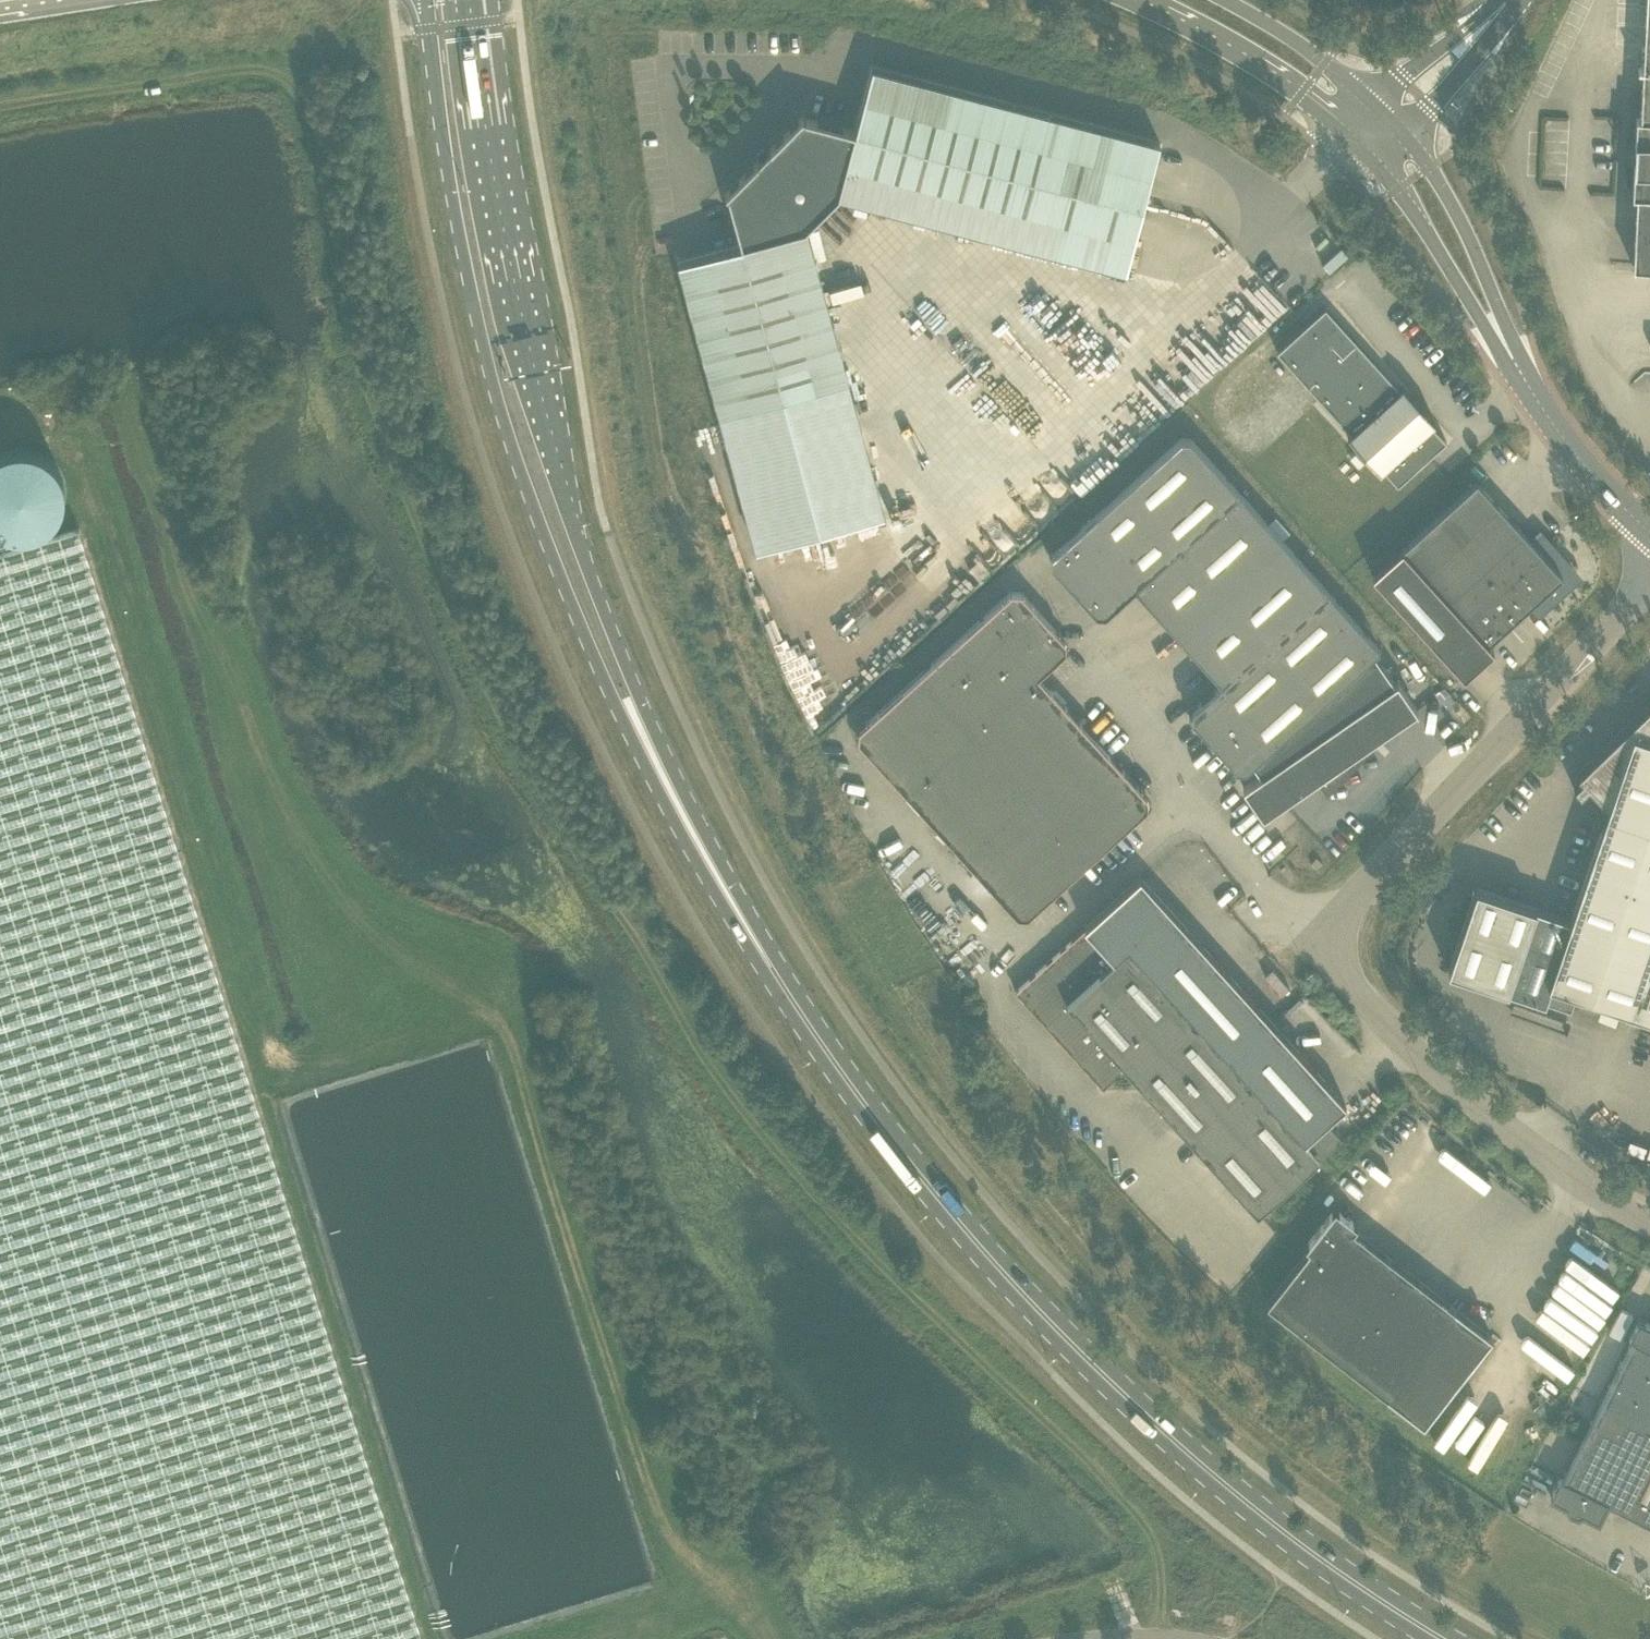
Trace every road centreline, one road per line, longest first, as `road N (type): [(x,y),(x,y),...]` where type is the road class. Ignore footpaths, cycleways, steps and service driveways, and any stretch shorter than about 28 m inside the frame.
road 1 (track): [(0,111),(201,76),(275,70),(298,86),(350,347),(524,764),(756,1116),(883,1269),(1138,1508),(1157,1553),(1130,1638)]
road 2 (secondary): [(1444,1638),(1306,1548),(1178,1443),(1055,1328),(925,1181),(798,1010),(708,859),(632,709)]
road 3 (unclassified): [(1649,1223),(1489,1114),(1402,1038),(1338,977),(1338,933),(1356,894),(1649,579)]
road 4 (secondary): [(430,0),(489,351),(593,650),(632,709)]
road 5 (secondary): [(632,709),(504,233),(470,0)]
road 6 (unclassified): [(1349,139),(1398,187),(1541,403)]
road 7 (unclassified): [(1541,403),(1429,167),(1399,131)]
road 8 (unclassified): [(1134,0),(1193,23),(1301,90),(1349,139)]
road 9 (unclassified): [(1399,131),(1433,108),(1496,36),(1513,0)]
road 10 (unclassified): [(1370,98),(1227,0)]
road 11 (unclassified): [(1649,528),(1541,403)]
road 12 (unclassified): [(1498,0),(1370,98)]

